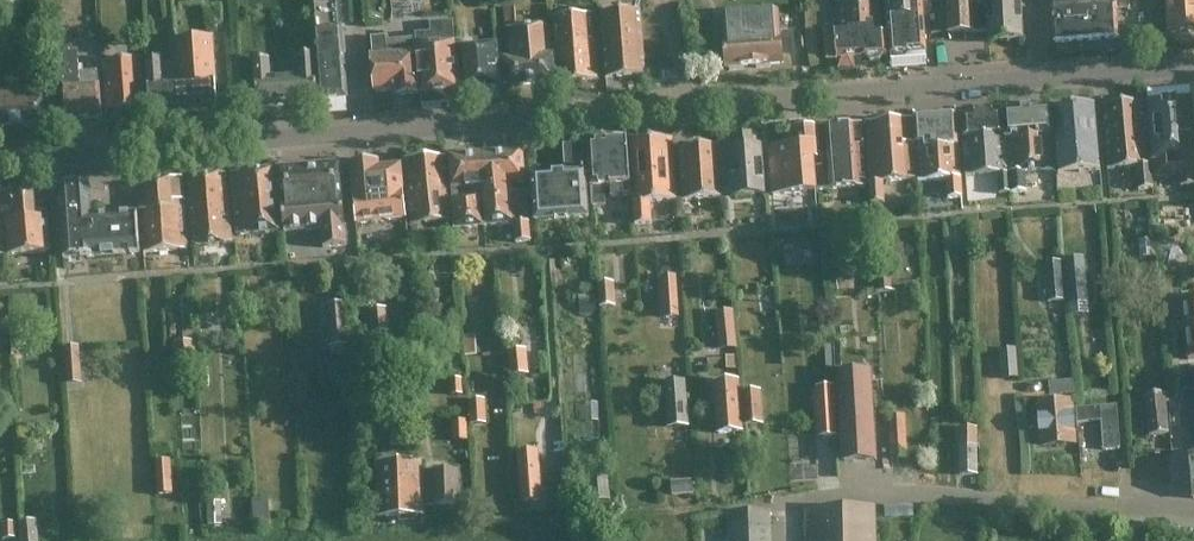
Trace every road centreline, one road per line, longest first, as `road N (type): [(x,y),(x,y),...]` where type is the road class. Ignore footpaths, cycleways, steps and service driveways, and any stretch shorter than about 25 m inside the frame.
road 1 (unclassified): [(0,162),(1038,78)]
road 2 (residential): [(769,505),(828,497),(984,499),(1193,521)]
road 3 (unclassified): [(1038,78),(1193,67)]

